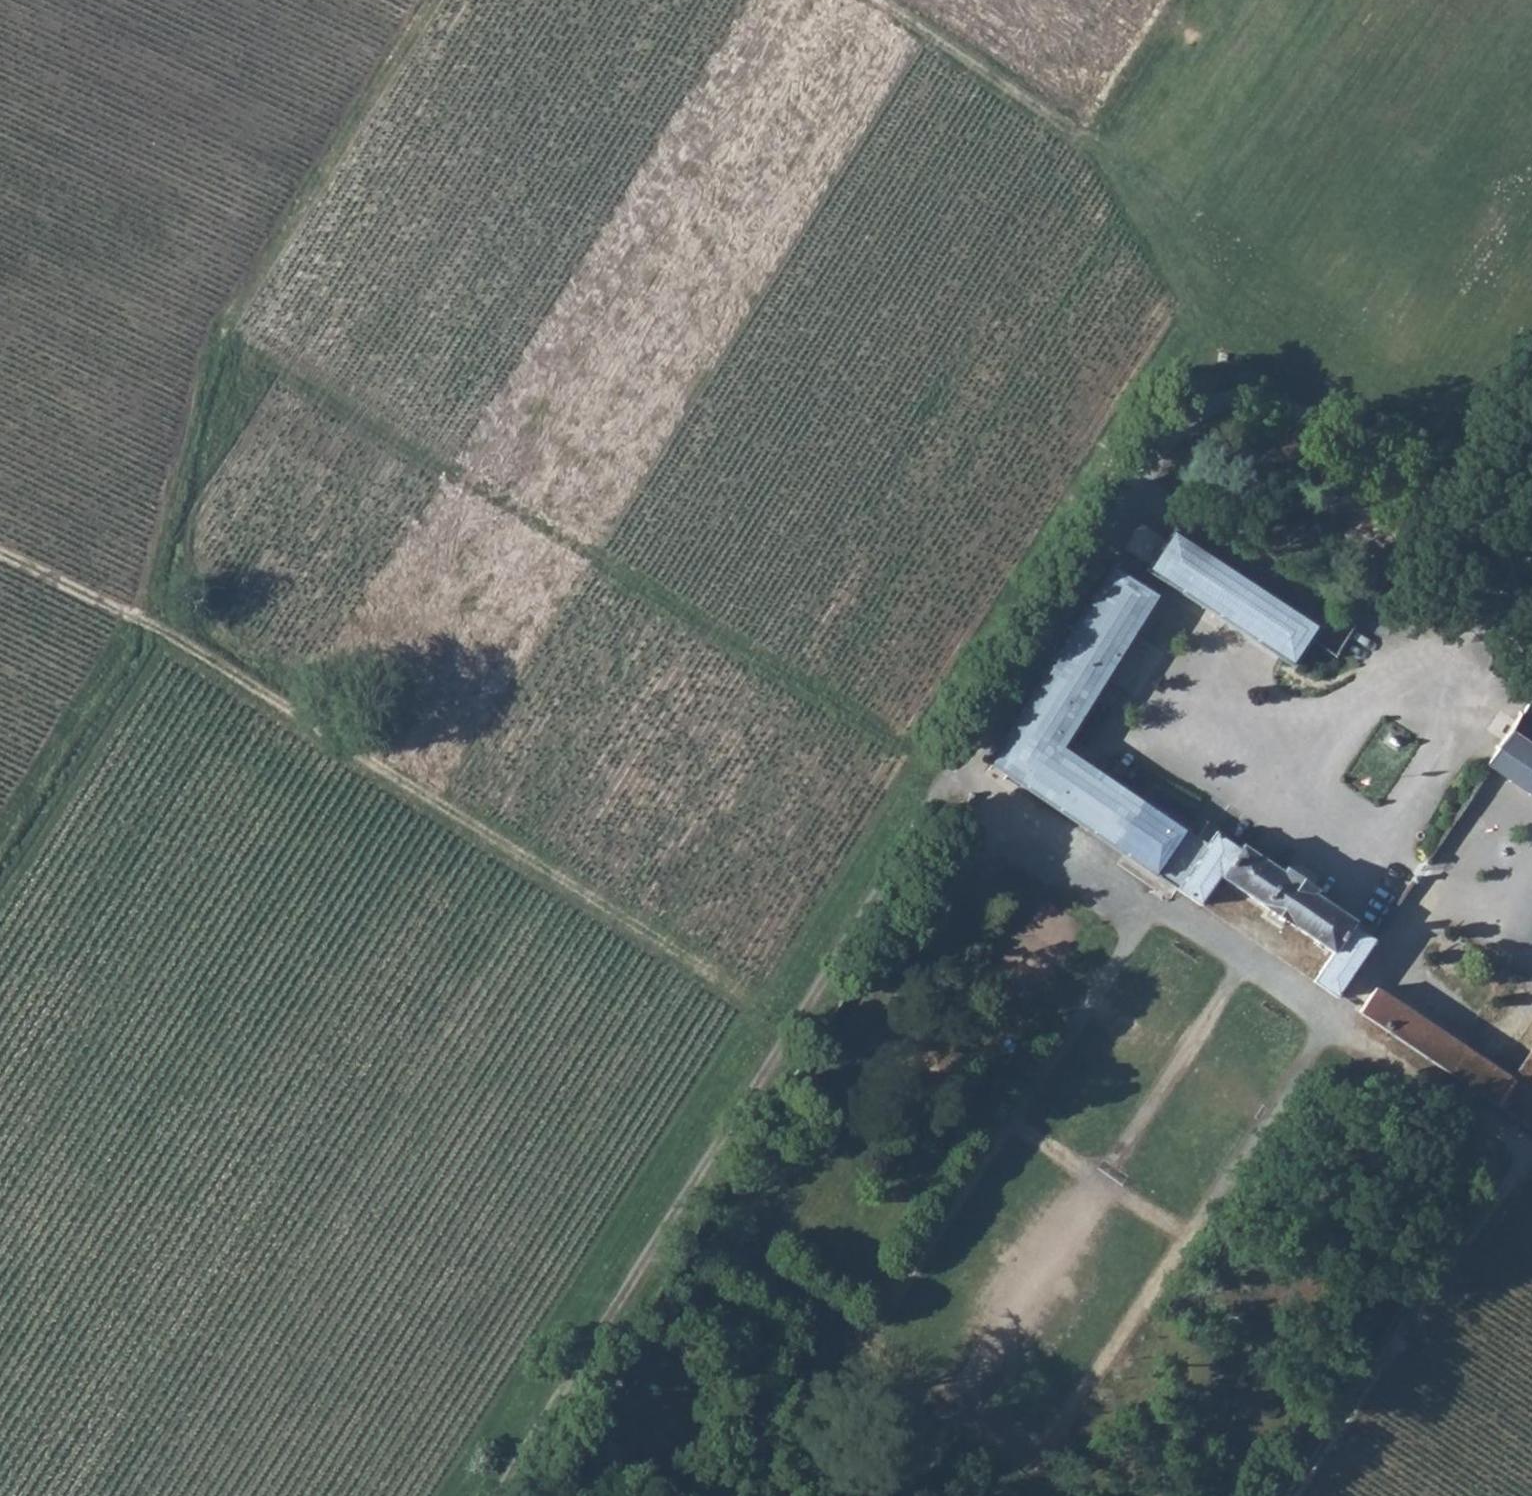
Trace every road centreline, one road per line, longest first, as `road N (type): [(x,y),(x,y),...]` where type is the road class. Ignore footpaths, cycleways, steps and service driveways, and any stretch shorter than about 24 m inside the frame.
road 1 (track): [(0,559),(137,623),(762,1003)]
road 2 (track): [(137,623),(222,326),(436,0)]
road 3 (track): [(1298,1495),(1531,1161)]
road 4 (track): [(860,0),(1074,150)]

